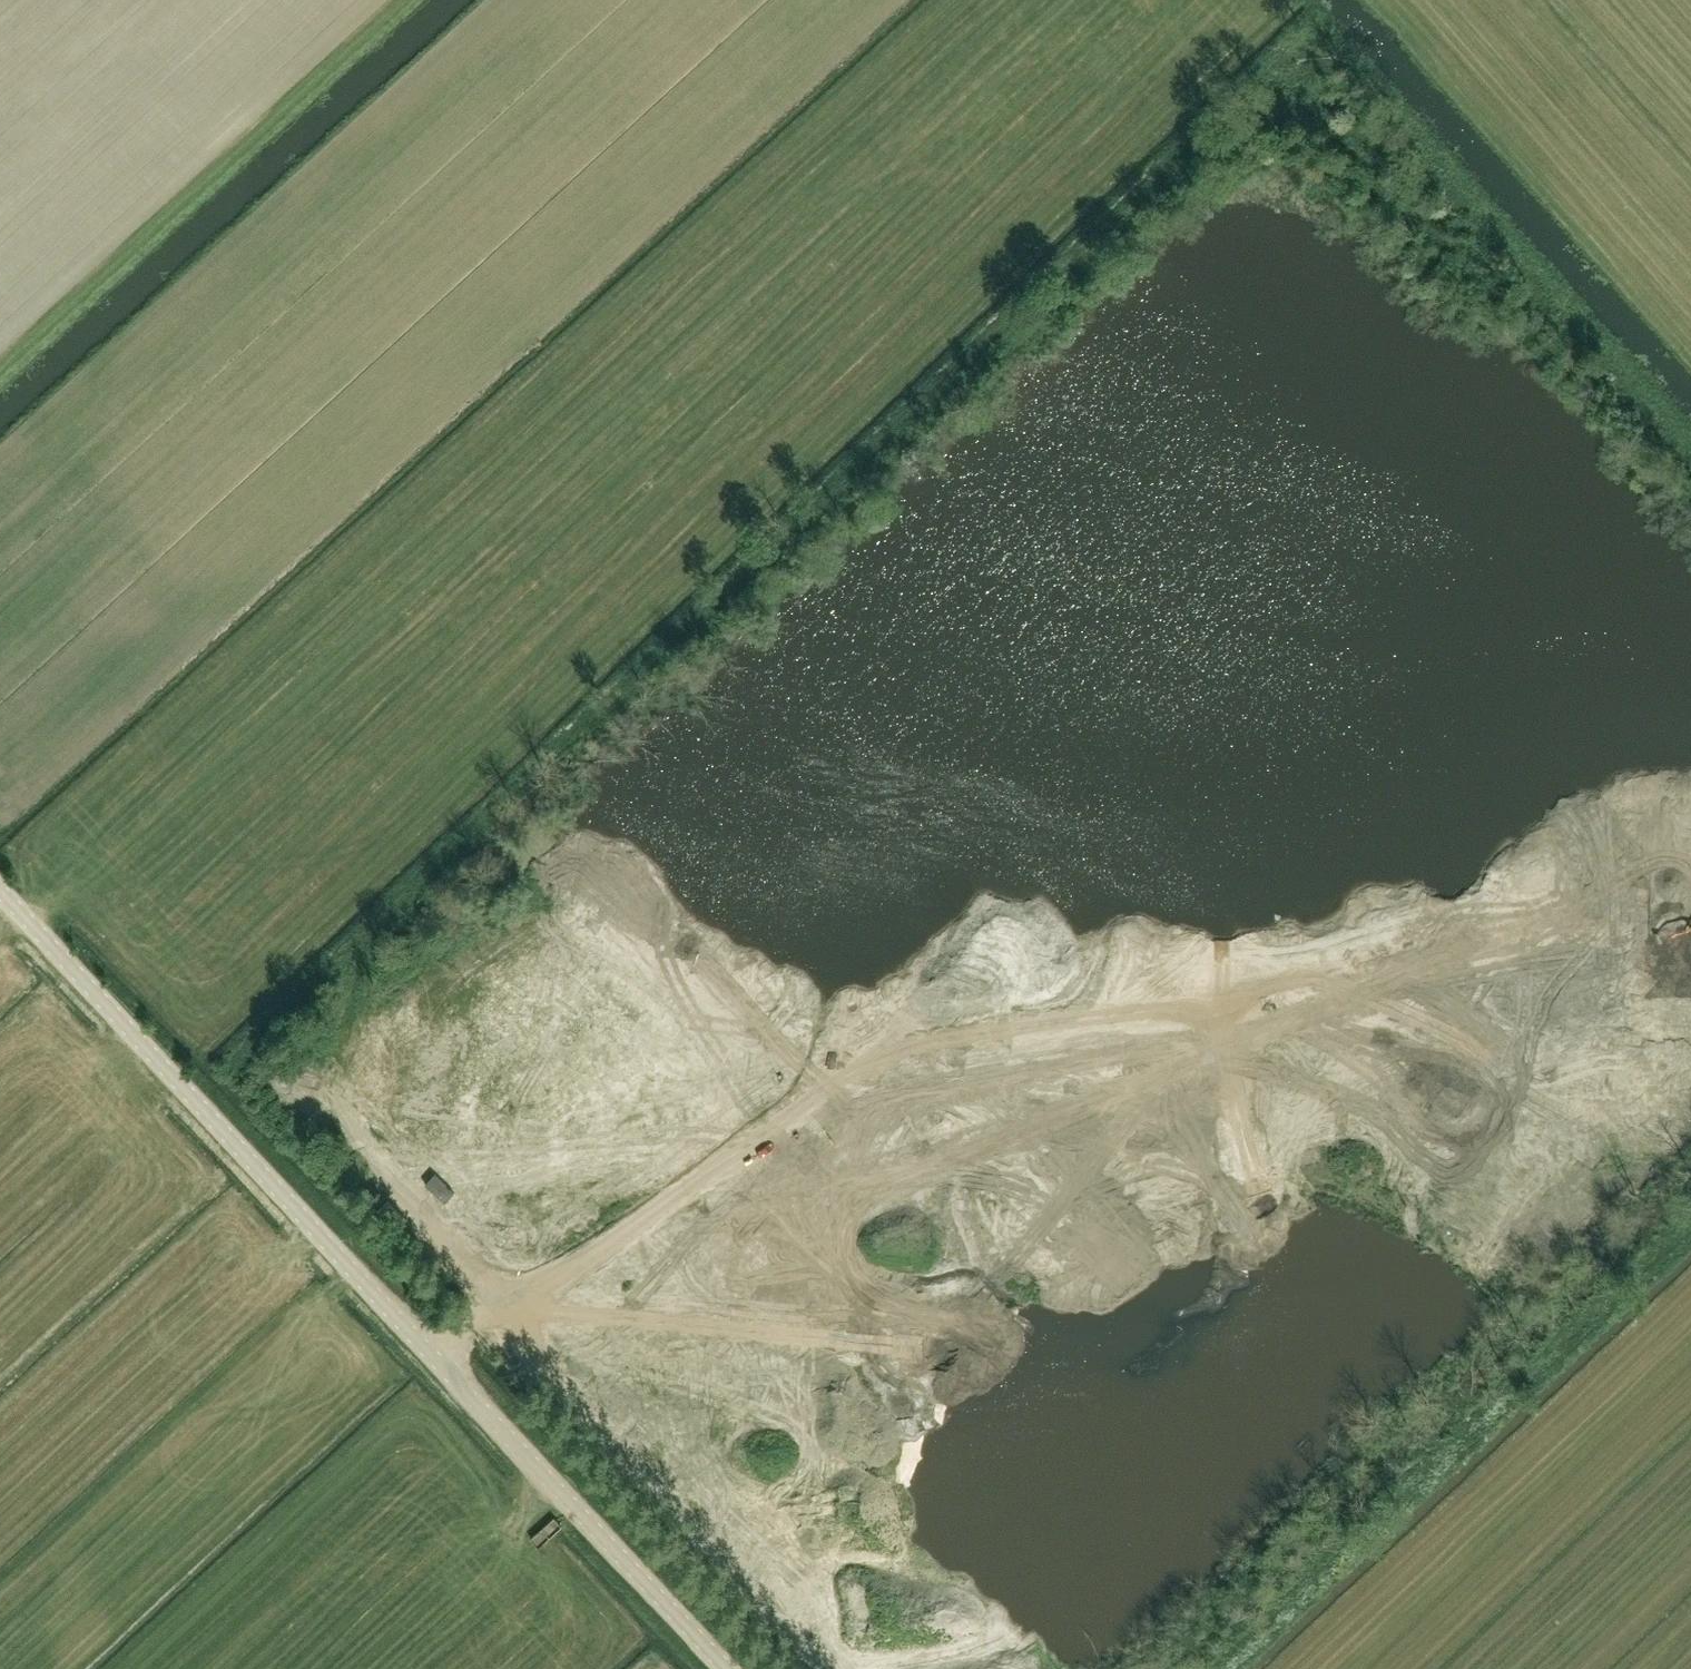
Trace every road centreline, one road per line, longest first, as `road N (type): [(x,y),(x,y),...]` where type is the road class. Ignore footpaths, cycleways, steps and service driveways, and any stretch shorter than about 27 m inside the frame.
road 1 (unclassified): [(729,1668),(0,884)]

